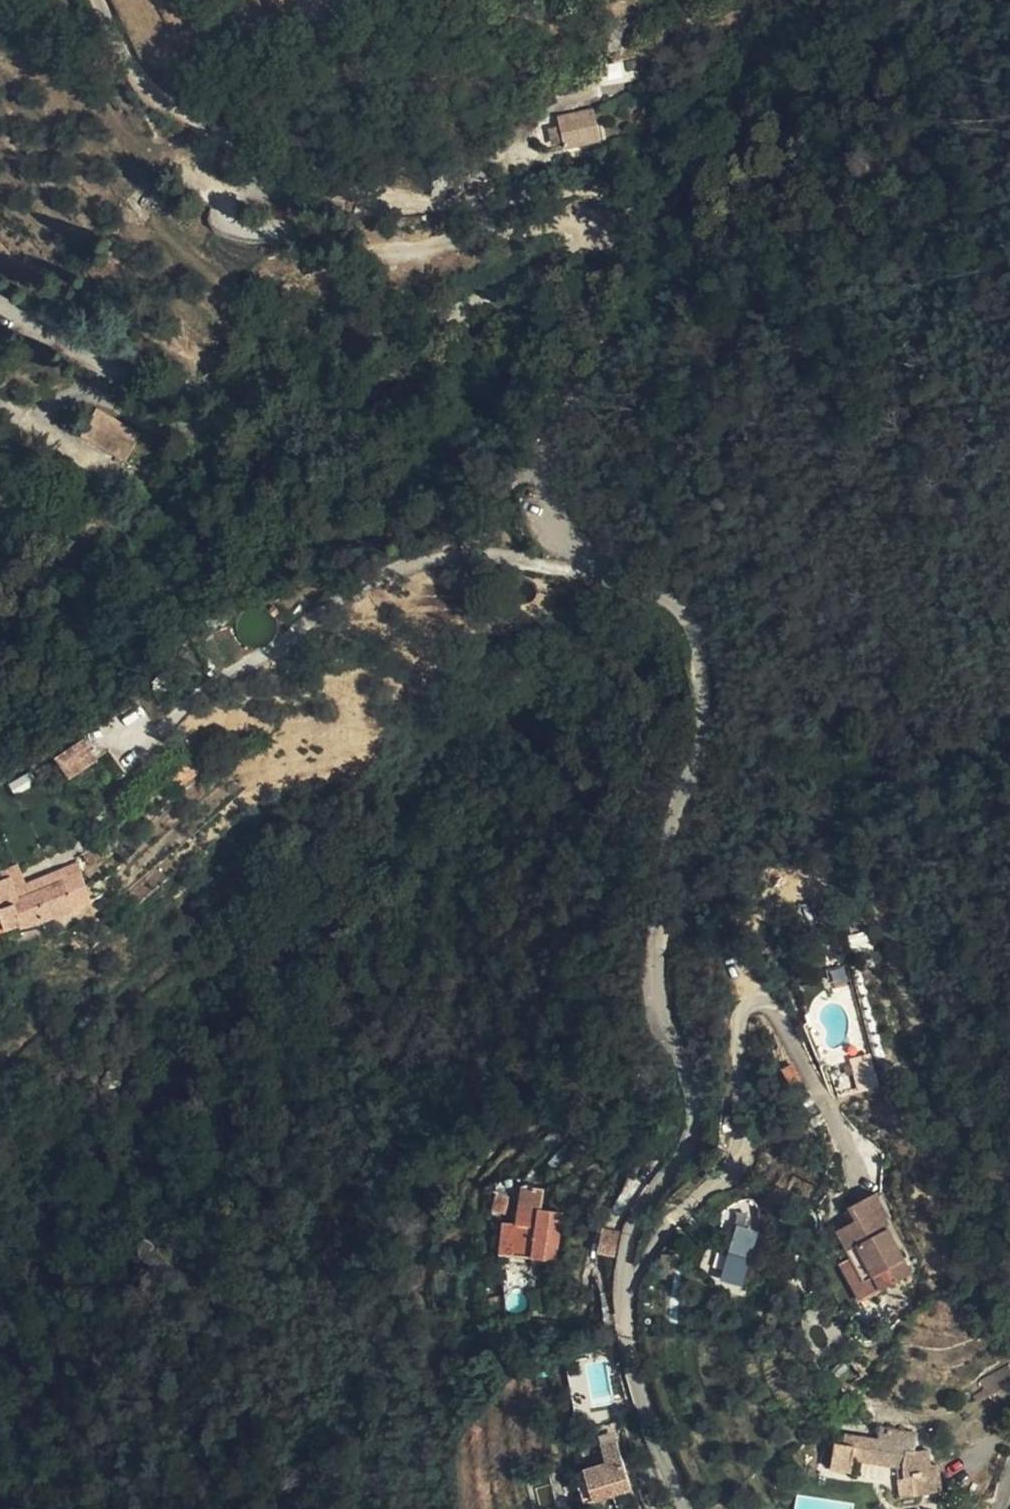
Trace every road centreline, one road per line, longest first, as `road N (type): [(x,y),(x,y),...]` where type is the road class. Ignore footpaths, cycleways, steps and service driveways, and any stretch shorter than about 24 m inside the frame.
road 1 (track): [(98,0),(141,83),(194,123),(428,209),(577,184),(634,208),(656,238),(655,276),(566,423),(555,459),(554,516),(569,570)]
road 2 (residential): [(681,1508),(638,1411),(623,1282),(658,1185)]

